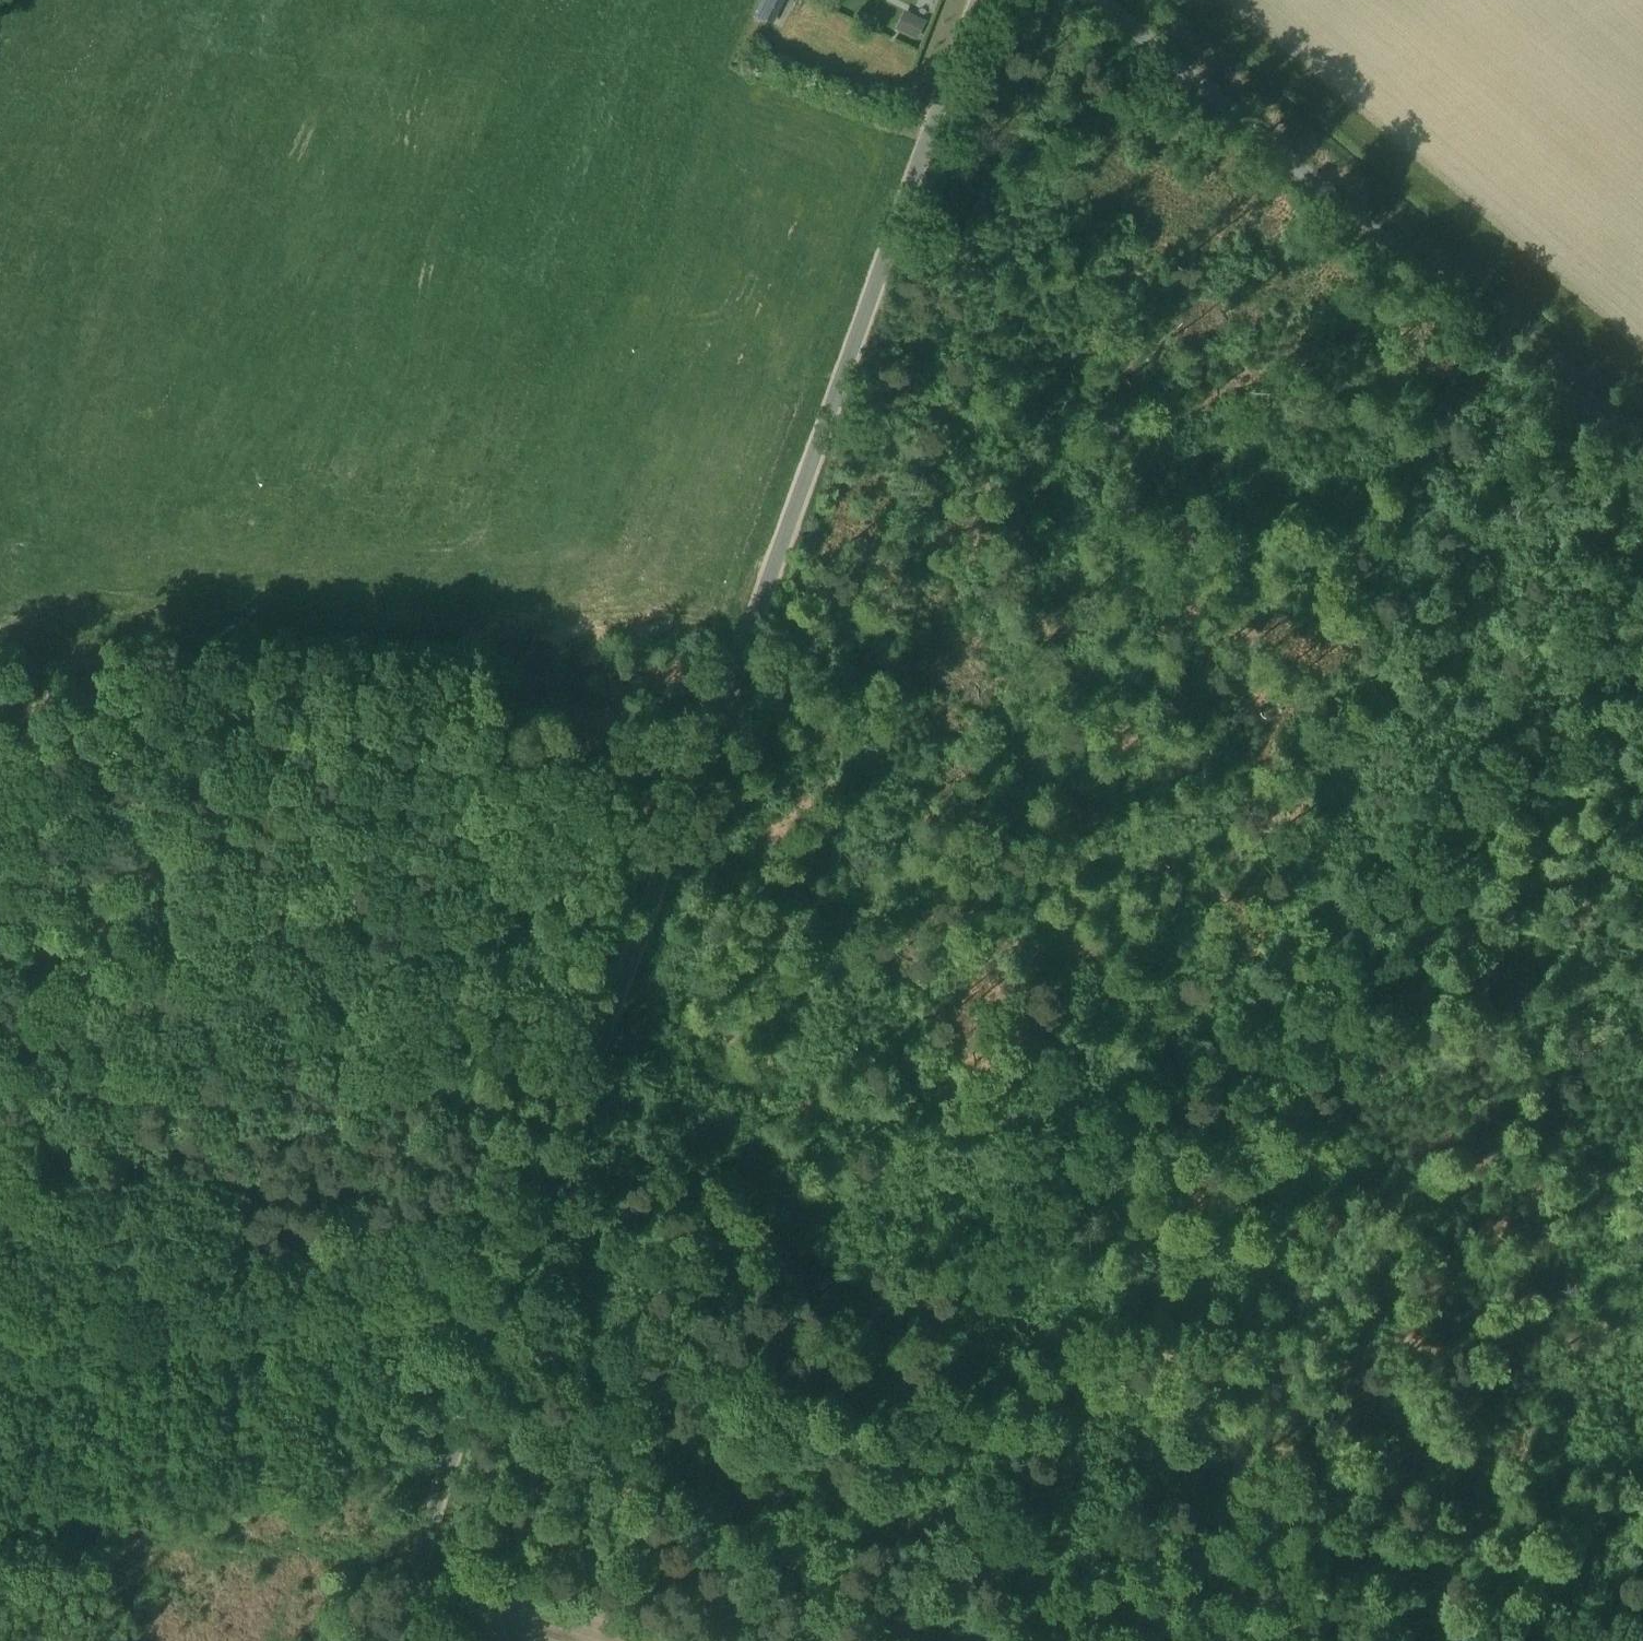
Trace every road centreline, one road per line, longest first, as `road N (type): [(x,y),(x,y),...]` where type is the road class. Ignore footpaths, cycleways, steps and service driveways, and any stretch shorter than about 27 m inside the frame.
road 1 (residential): [(434,1640),(445,1409),(493,1265),(647,897),(876,309),(985,0)]
road 2 (unclassified): [(1104,0),(1642,457)]

